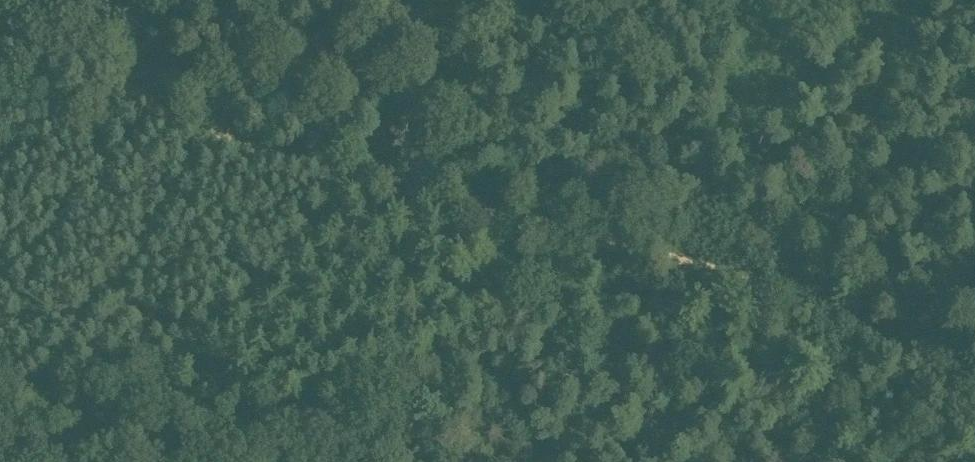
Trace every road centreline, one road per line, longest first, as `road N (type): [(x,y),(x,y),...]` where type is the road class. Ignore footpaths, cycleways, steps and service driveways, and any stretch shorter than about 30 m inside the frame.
road 1 (track): [(974,400),(798,295),(510,213),(316,171),(107,67)]
road 2 (track): [(107,67),(518,0)]
road 3 (track): [(322,461),(598,236)]

